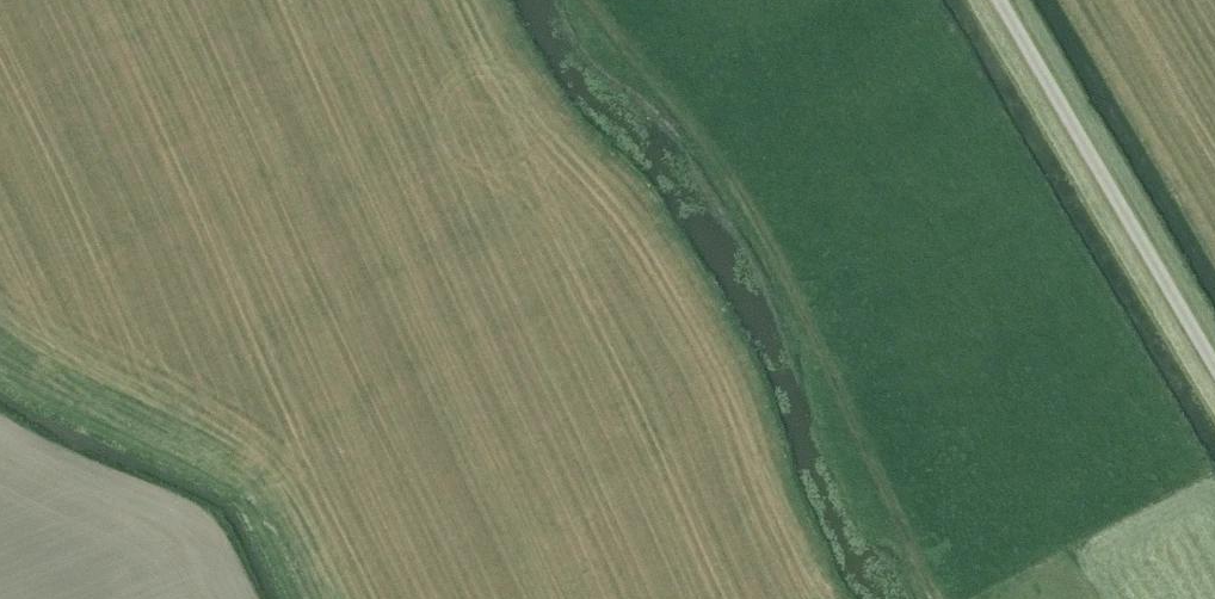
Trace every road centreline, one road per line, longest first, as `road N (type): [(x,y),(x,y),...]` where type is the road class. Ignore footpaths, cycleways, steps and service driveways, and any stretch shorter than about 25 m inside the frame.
road 1 (unclassified): [(1214,369),(998,0)]

